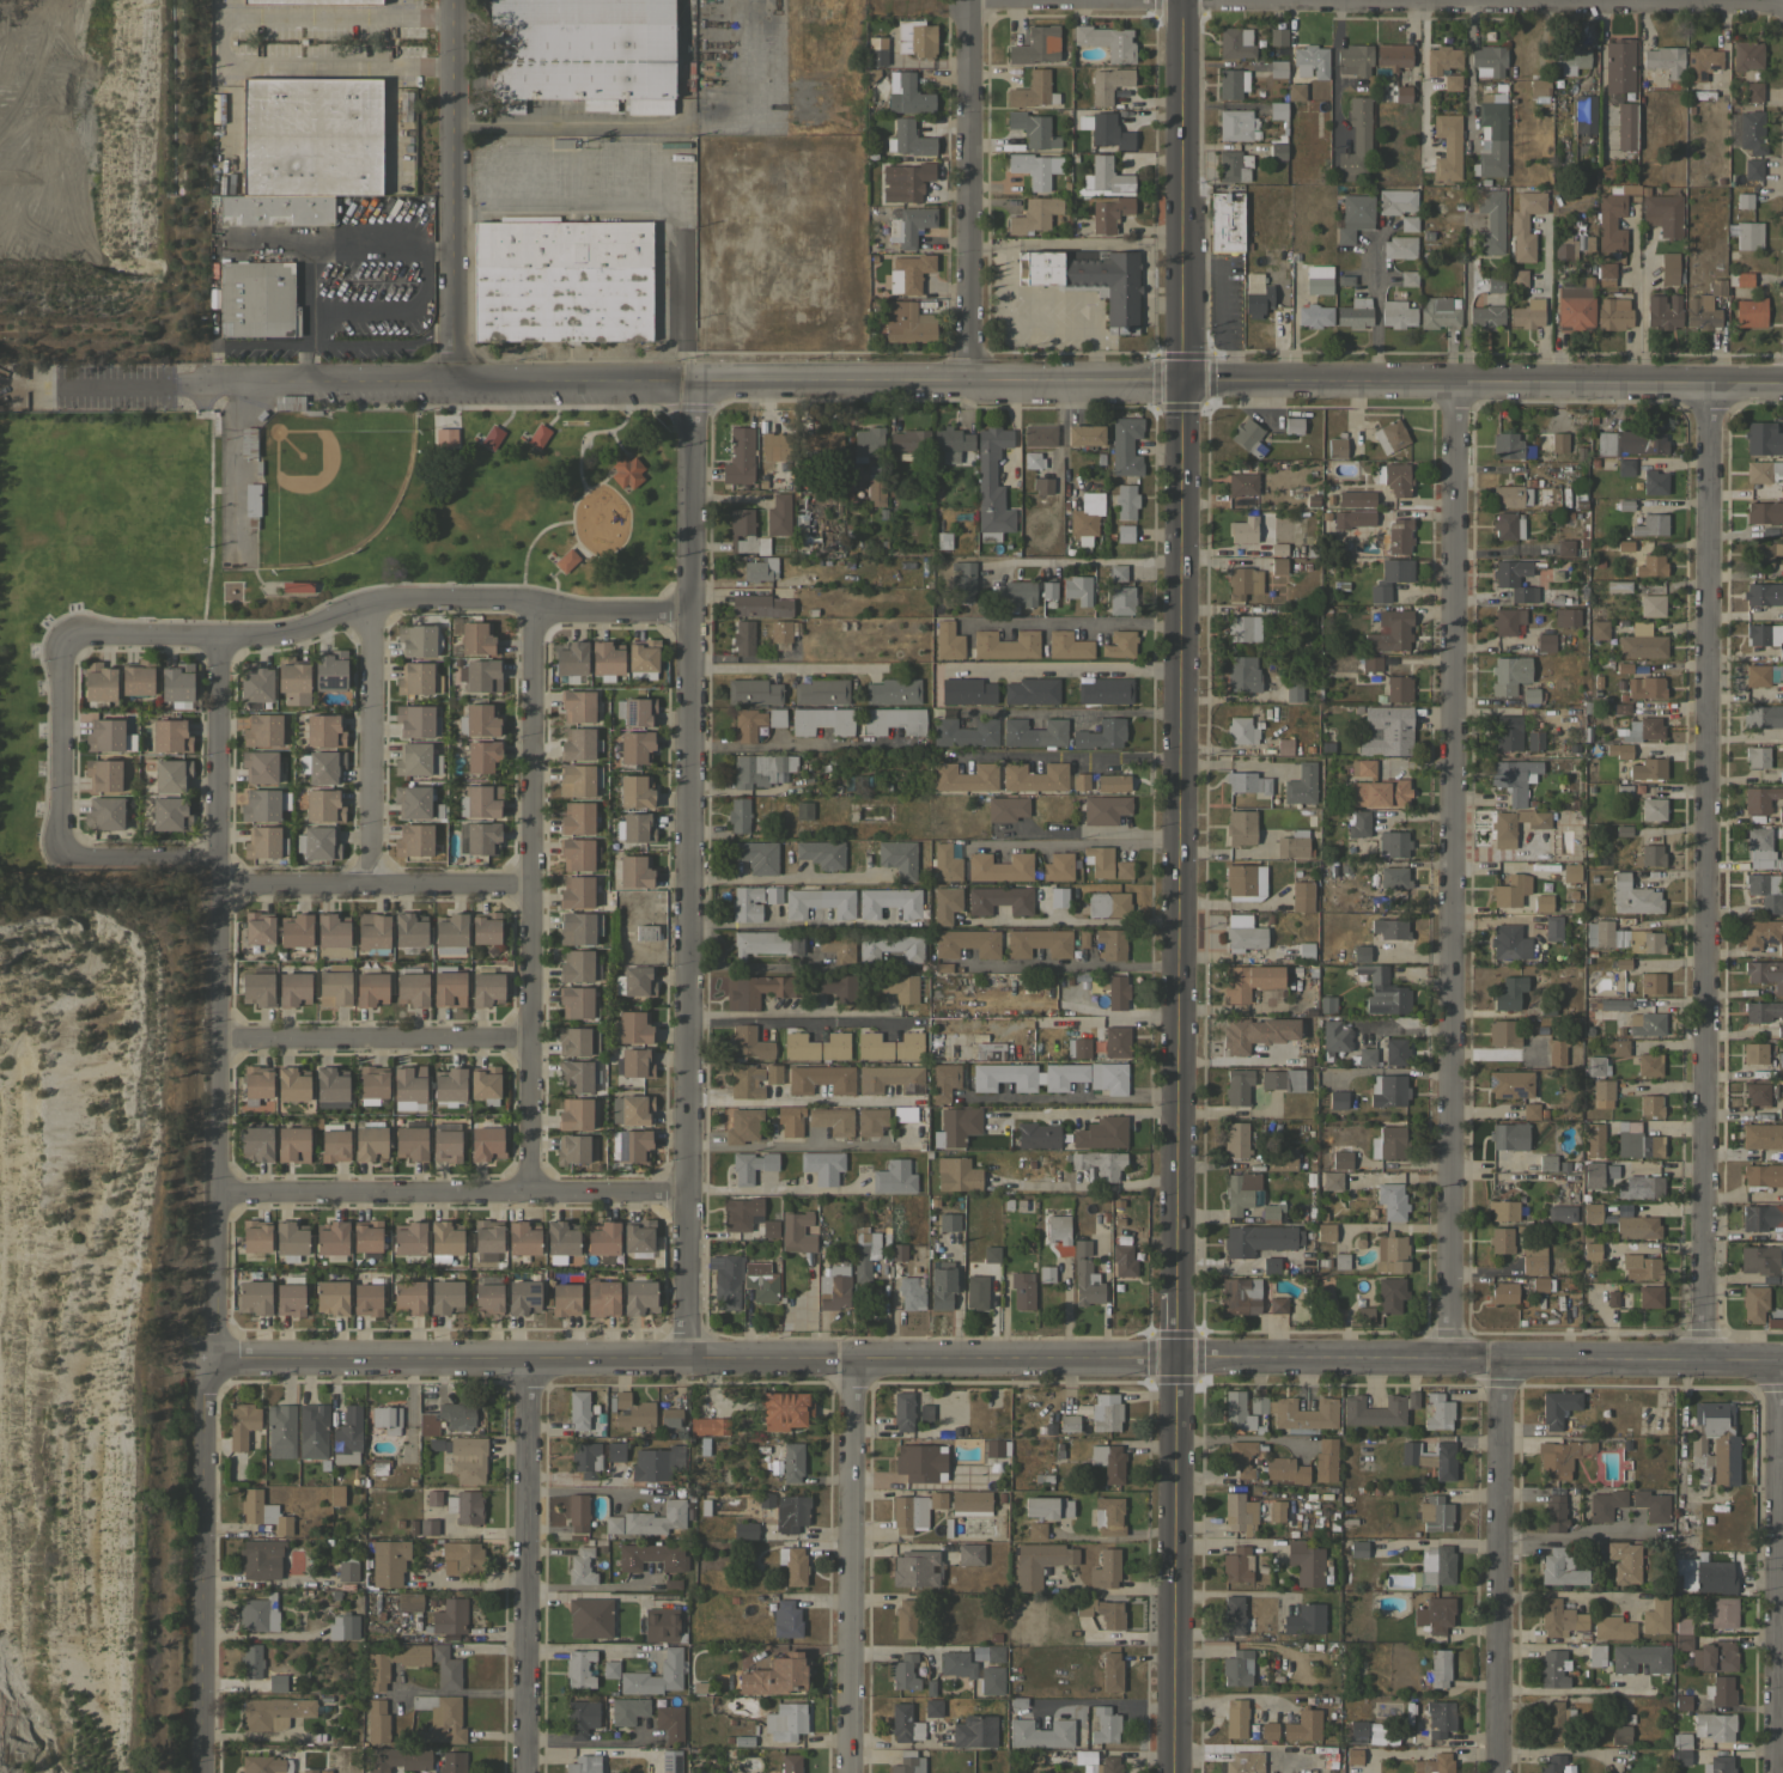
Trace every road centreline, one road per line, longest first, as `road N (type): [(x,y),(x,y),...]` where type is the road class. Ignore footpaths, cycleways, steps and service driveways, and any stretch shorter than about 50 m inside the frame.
road 1 (tertiary): [(1782,1366),(217,1361)]
road 2 (residential): [(1183,382),(0,386)]
road 3 (residential): [(692,613),(394,602),(281,634),(66,641),(59,656),(60,854),(71,861),(218,859)]
road 4 (residential): [(1708,384),(1698,1366)]
road 5 (residential): [(1456,383),(1449,1365)]
road 6 (residential): [(693,383),(684,1363)]
road 7 (tertiary): [(1183,382),(1177,1303)]
road 8 (residential): [(217,1361),(217,639)]
road 9 (tertiary): [(1782,384),(1183,382)]
road 10 (residential): [(530,602),(528,1192)]
road 11 (residential): [(1769,4),(1182,0)]
road 12 (residential): [(217,1193),(686,1192)]
road 13 (residential): [(217,1361),(202,1391),(196,1772)]
road 14 (residential): [(522,1363),(521,1772)]
road 15 (residential): [(850,1364),(843,1772)]
road 16 (tertiary): [(1176,1365),(1173,1772)]
road 17 (residential): [(1499,1365),(1497,1772)]
road 18 (residential): [(1776,1366),(1775,1772)]
road 19 (residential): [(450,383),(449,0)]
road 20 (tertiary): [(1183,382),(1182,0)]
road 21 (residential): [(969,377),(966,0)]
road 22 (residential): [(217,1042),(528,1038)]
road 23 (residential): [(219,885),(529,885)]
road 24 (residential): [(366,607),(369,884)]
road 25 (residential): [(1181,671),(947,669)]
road 26 (residential): [(956,965),(1179,965)]
road 27 (residential): [(687,1099),(903,1101)]
road 28 (residential): [(968,243),(1182,244)]
road 29 (residential): [(990,565),(1182,561)]
road 30 (residential): [(692,670),(882,670)]
road 31 (residential): [(688,963),(828,968)]

